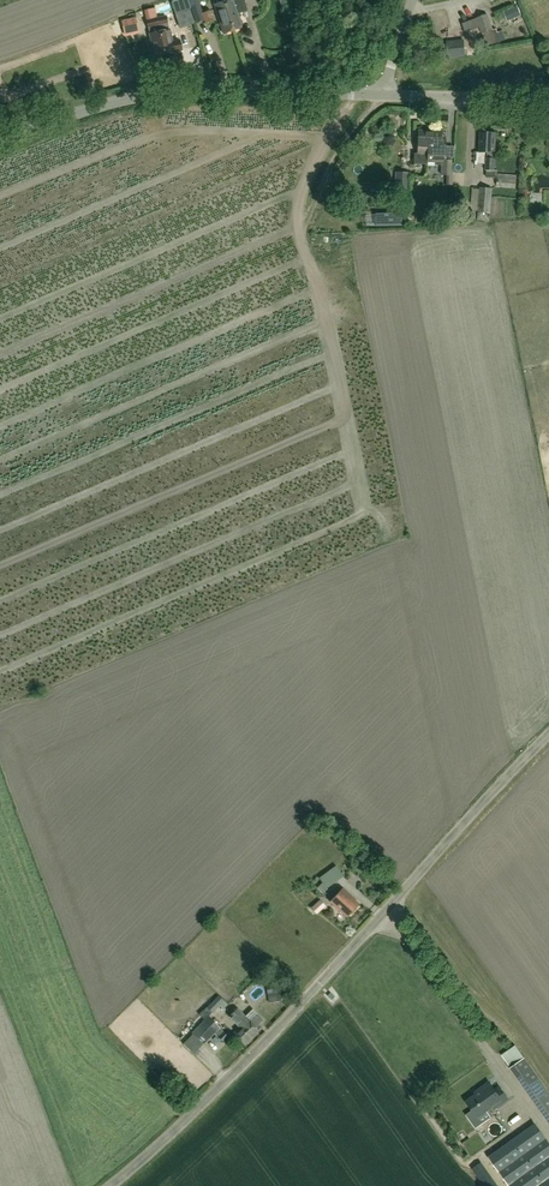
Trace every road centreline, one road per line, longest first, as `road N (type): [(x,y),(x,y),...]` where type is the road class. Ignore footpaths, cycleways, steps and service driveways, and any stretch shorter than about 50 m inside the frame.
road 1 (unclassified): [(110,1185),(265,1042),(548,734)]
road 2 (unclassified): [(0,143),(163,94),(379,96)]
road 3 (unclassified): [(548,101),(379,96)]

